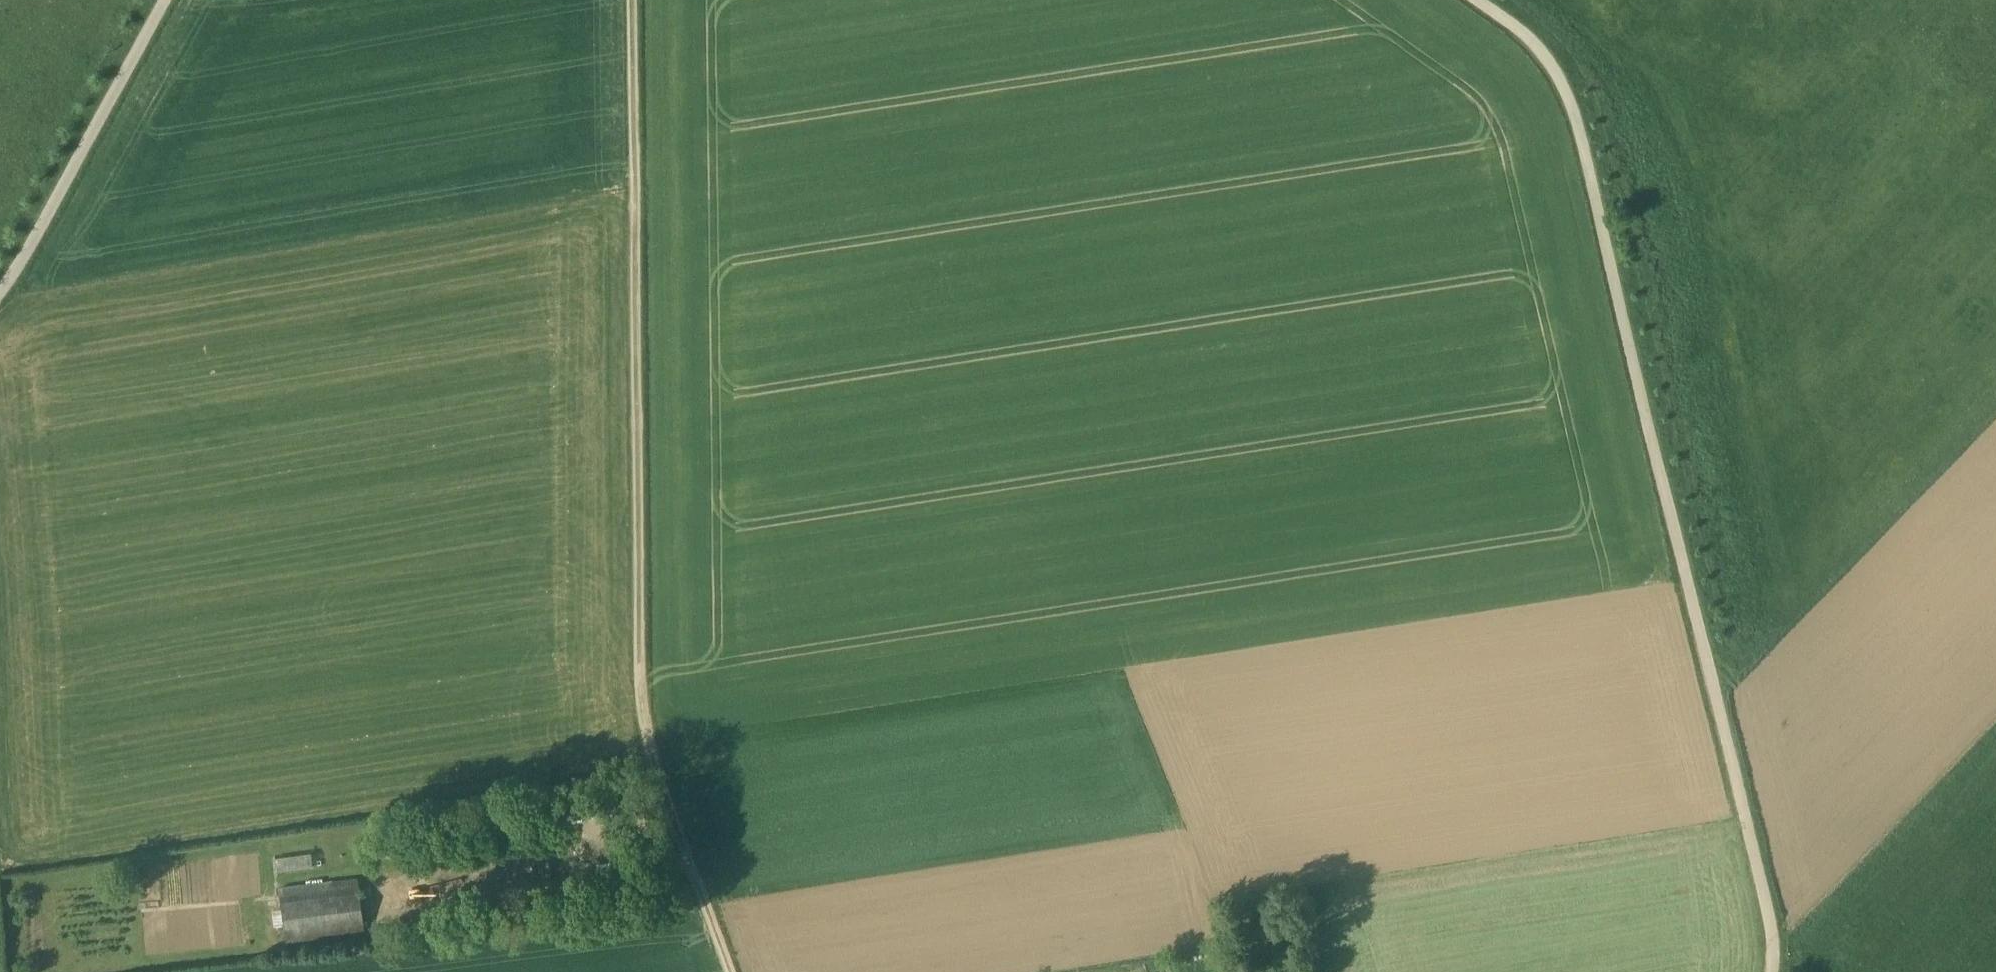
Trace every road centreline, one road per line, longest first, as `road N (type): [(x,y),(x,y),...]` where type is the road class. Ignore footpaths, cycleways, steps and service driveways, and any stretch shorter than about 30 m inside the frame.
road 1 (unclassified): [(1774,971),(1774,911),(1734,778),(1576,103),(1542,54),(1475,0)]
road 2 (track): [(729,971),(658,782),(642,701),(627,0)]
road 3 (unclassified): [(0,285),(168,0)]

